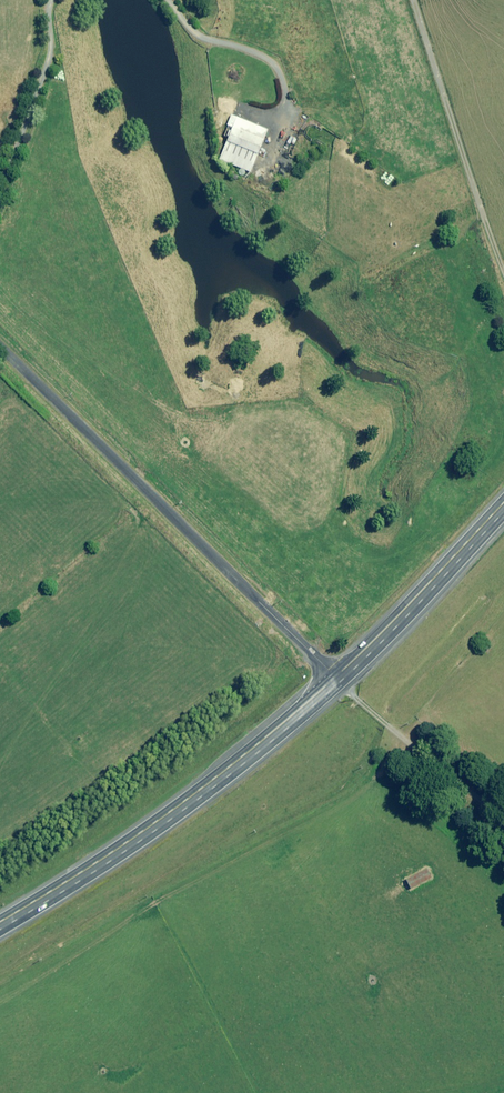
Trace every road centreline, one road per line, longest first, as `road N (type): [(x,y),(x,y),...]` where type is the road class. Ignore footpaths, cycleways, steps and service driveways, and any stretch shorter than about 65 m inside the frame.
road 1 (unclassified): [(337,677),(0,346)]
road 2 (trunk): [(337,677),(157,820),(0,921)]
road 3 (trunk): [(503,501),(337,677)]

